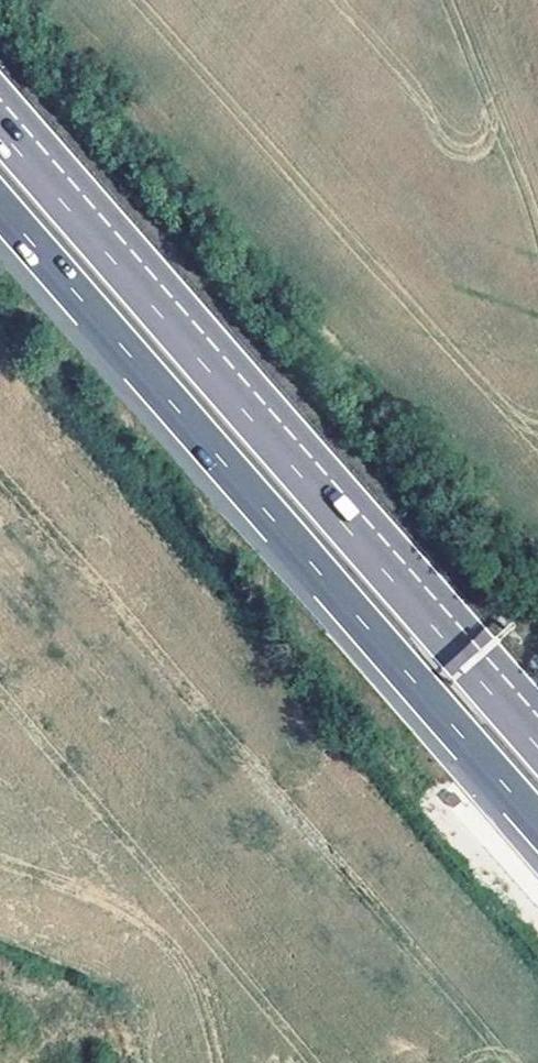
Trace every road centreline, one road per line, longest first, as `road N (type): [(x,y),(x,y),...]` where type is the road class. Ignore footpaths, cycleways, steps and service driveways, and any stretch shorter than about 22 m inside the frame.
road 1 (motorway): [(0,209),(537,825)]
road 2 (motorway): [(537,739),(0,123)]

